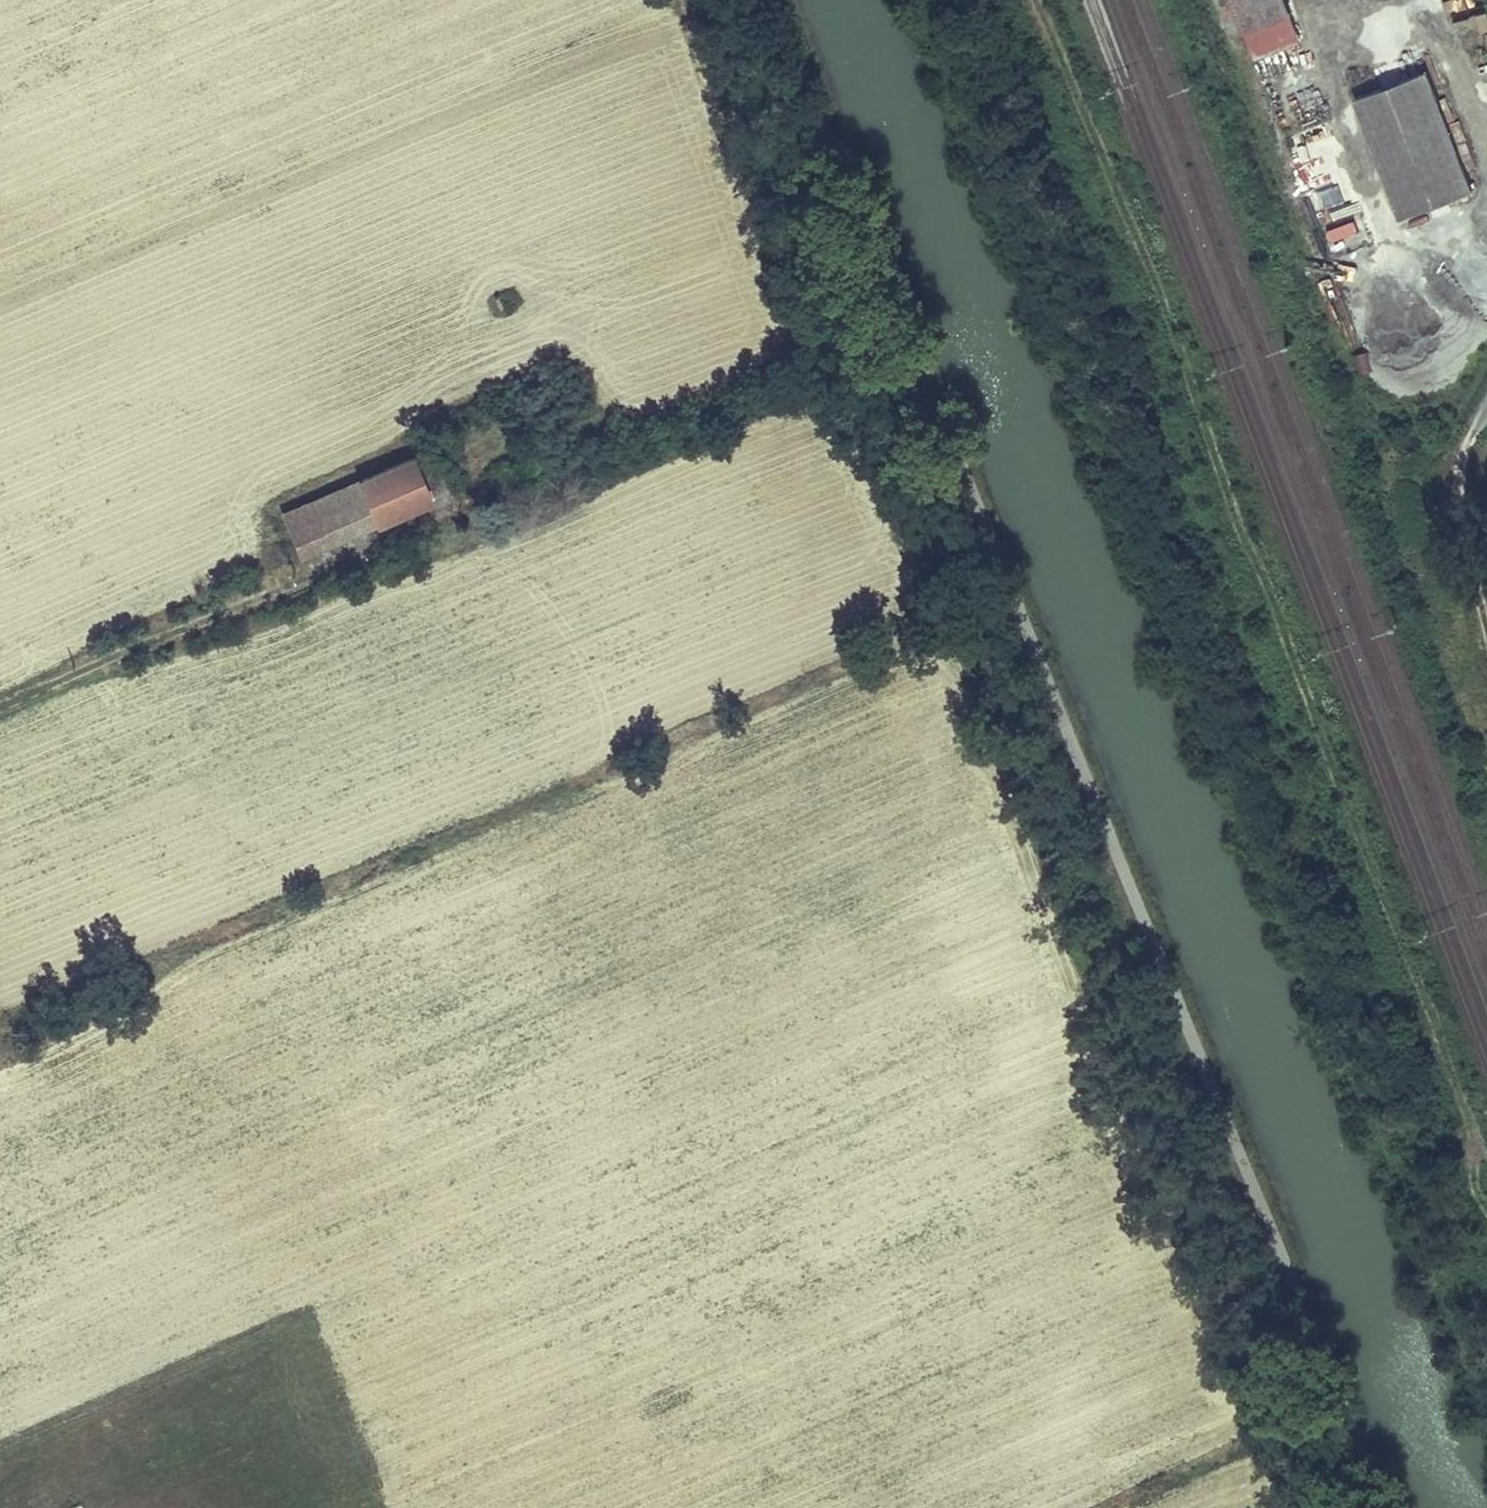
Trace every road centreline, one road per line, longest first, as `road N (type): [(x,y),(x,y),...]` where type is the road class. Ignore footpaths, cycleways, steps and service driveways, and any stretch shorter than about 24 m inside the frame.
road 1 (track): [(455,510),(0,707)]

